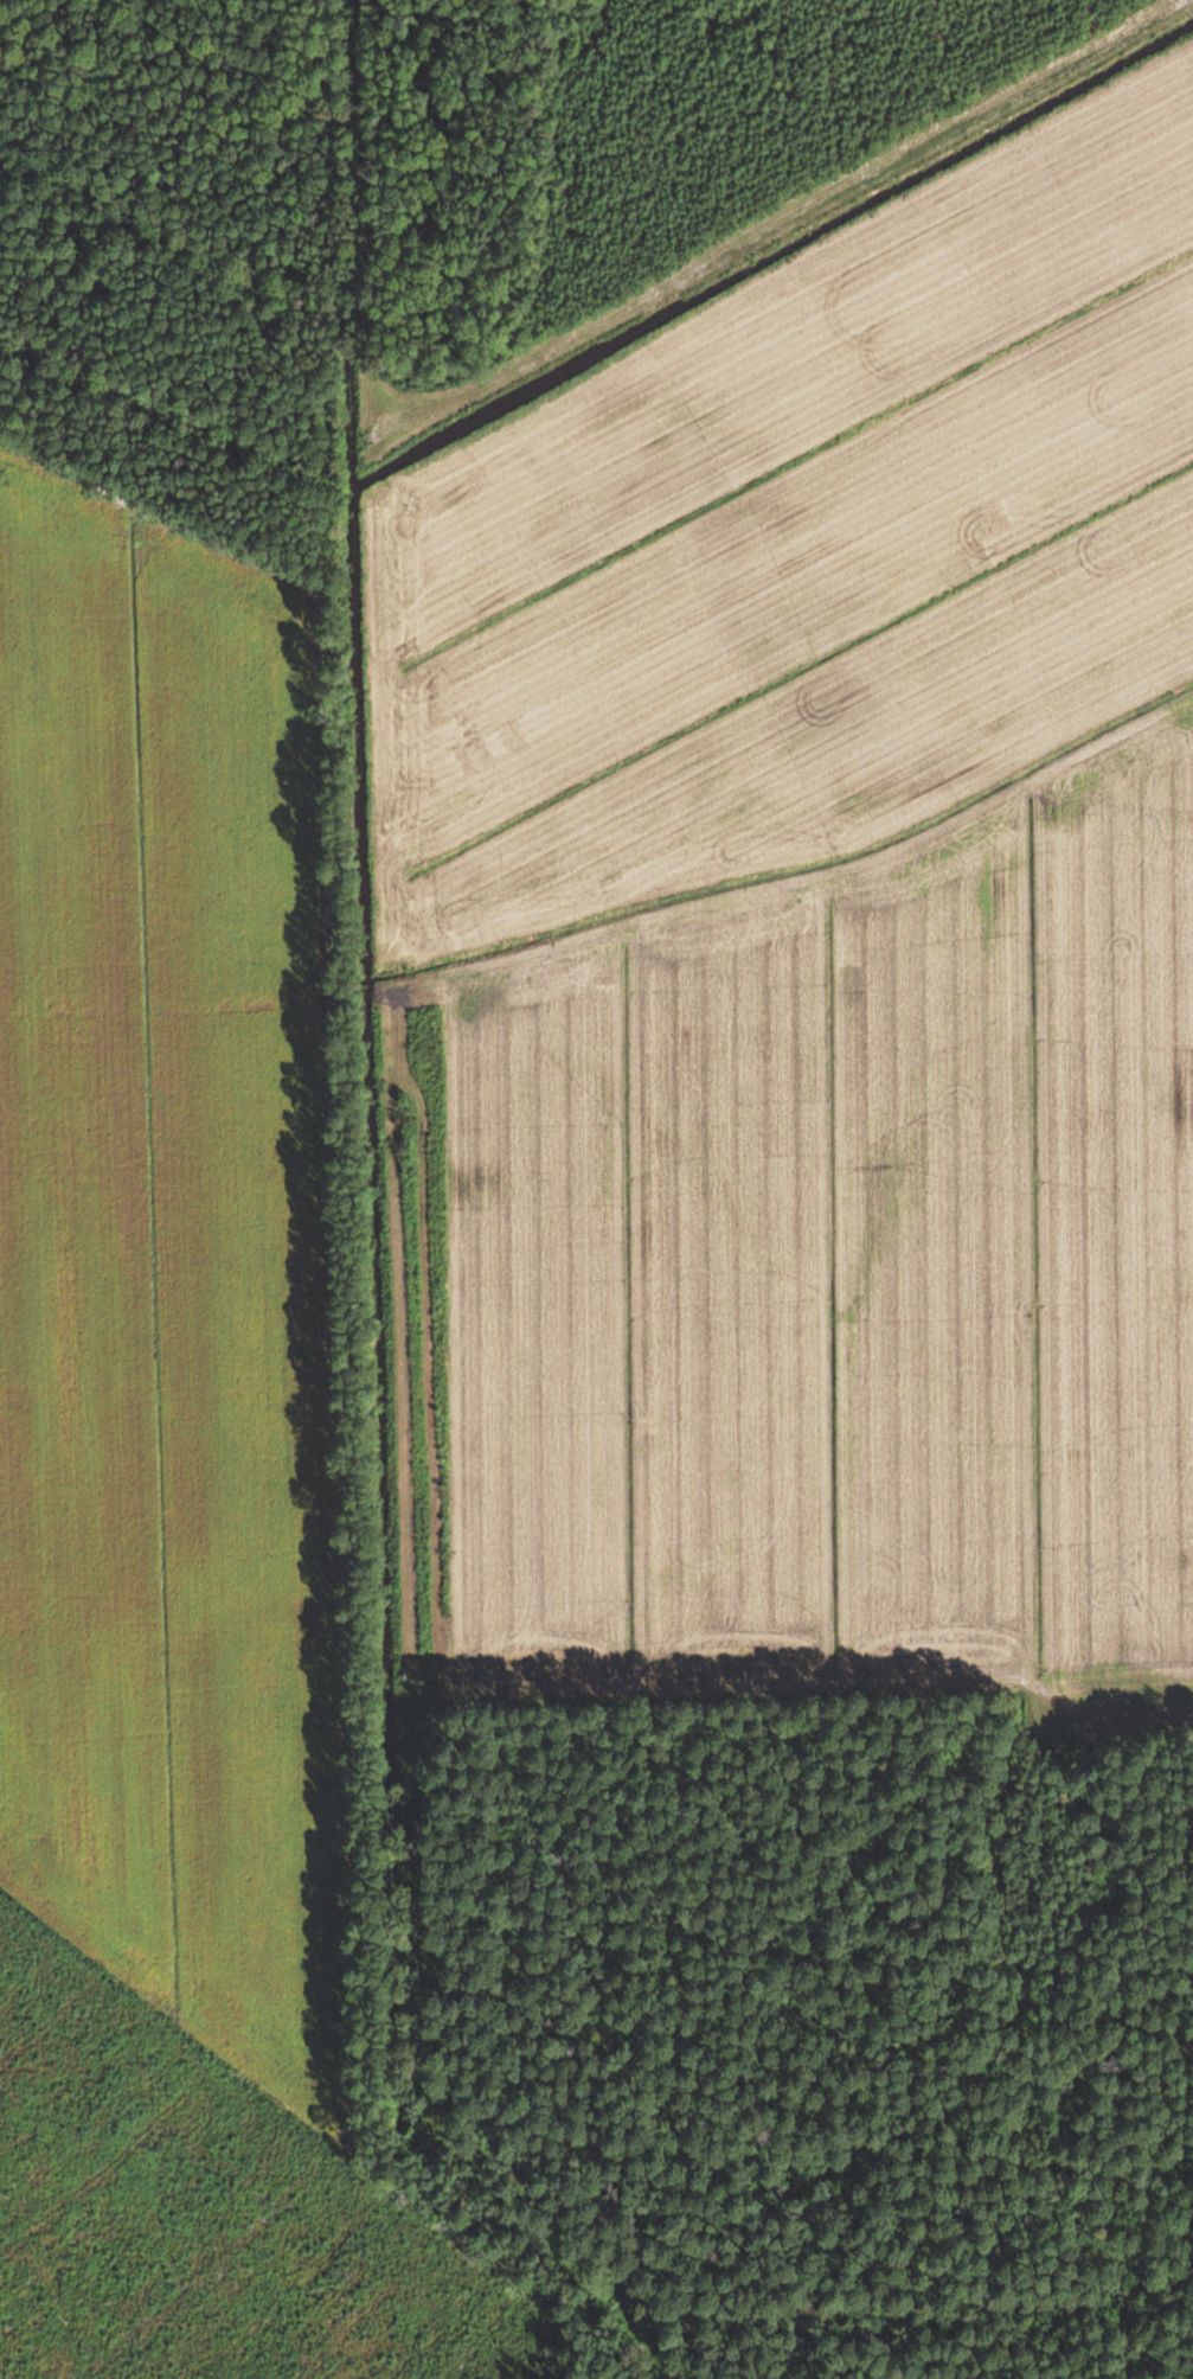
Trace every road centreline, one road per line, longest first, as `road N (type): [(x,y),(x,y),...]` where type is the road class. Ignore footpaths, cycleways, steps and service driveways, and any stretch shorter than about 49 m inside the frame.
road 1 (residential): [(659,2378),(444,2173),(425,2134),(363,0)]
road 2 (residential): [(1051,1715),(1192,1711)]

